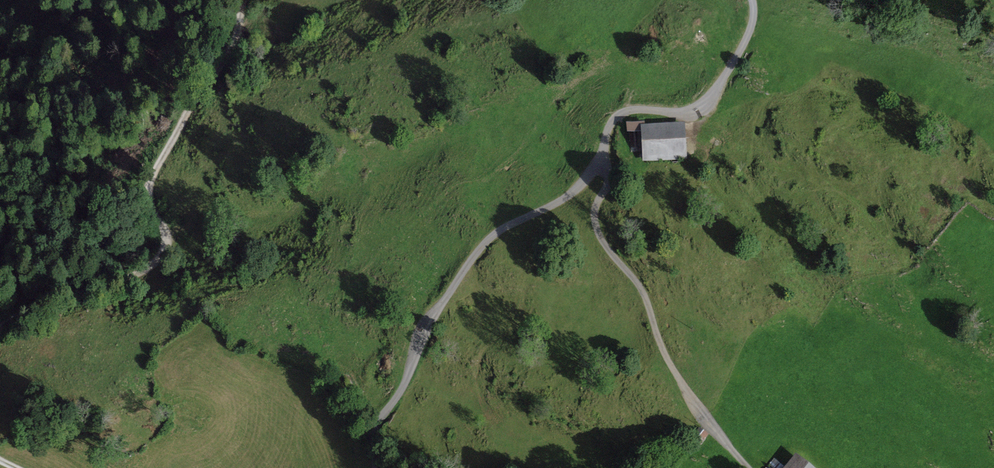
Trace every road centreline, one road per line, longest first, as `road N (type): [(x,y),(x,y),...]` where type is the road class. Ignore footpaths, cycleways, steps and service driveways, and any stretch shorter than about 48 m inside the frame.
road 1 (unclassified): [(377,467),(378,421),(484,243),(581,184),(618,115),(685,111),(705,102),(743,45),(752,0)]
road 2 (track): [(252,0),(158,177),(151,230),(100,272),(23,306),(0,339)]
road 3 (track): [(748,467),(678,380),(642,290),(605,244),(595,217),(610,179),(602,155)]

